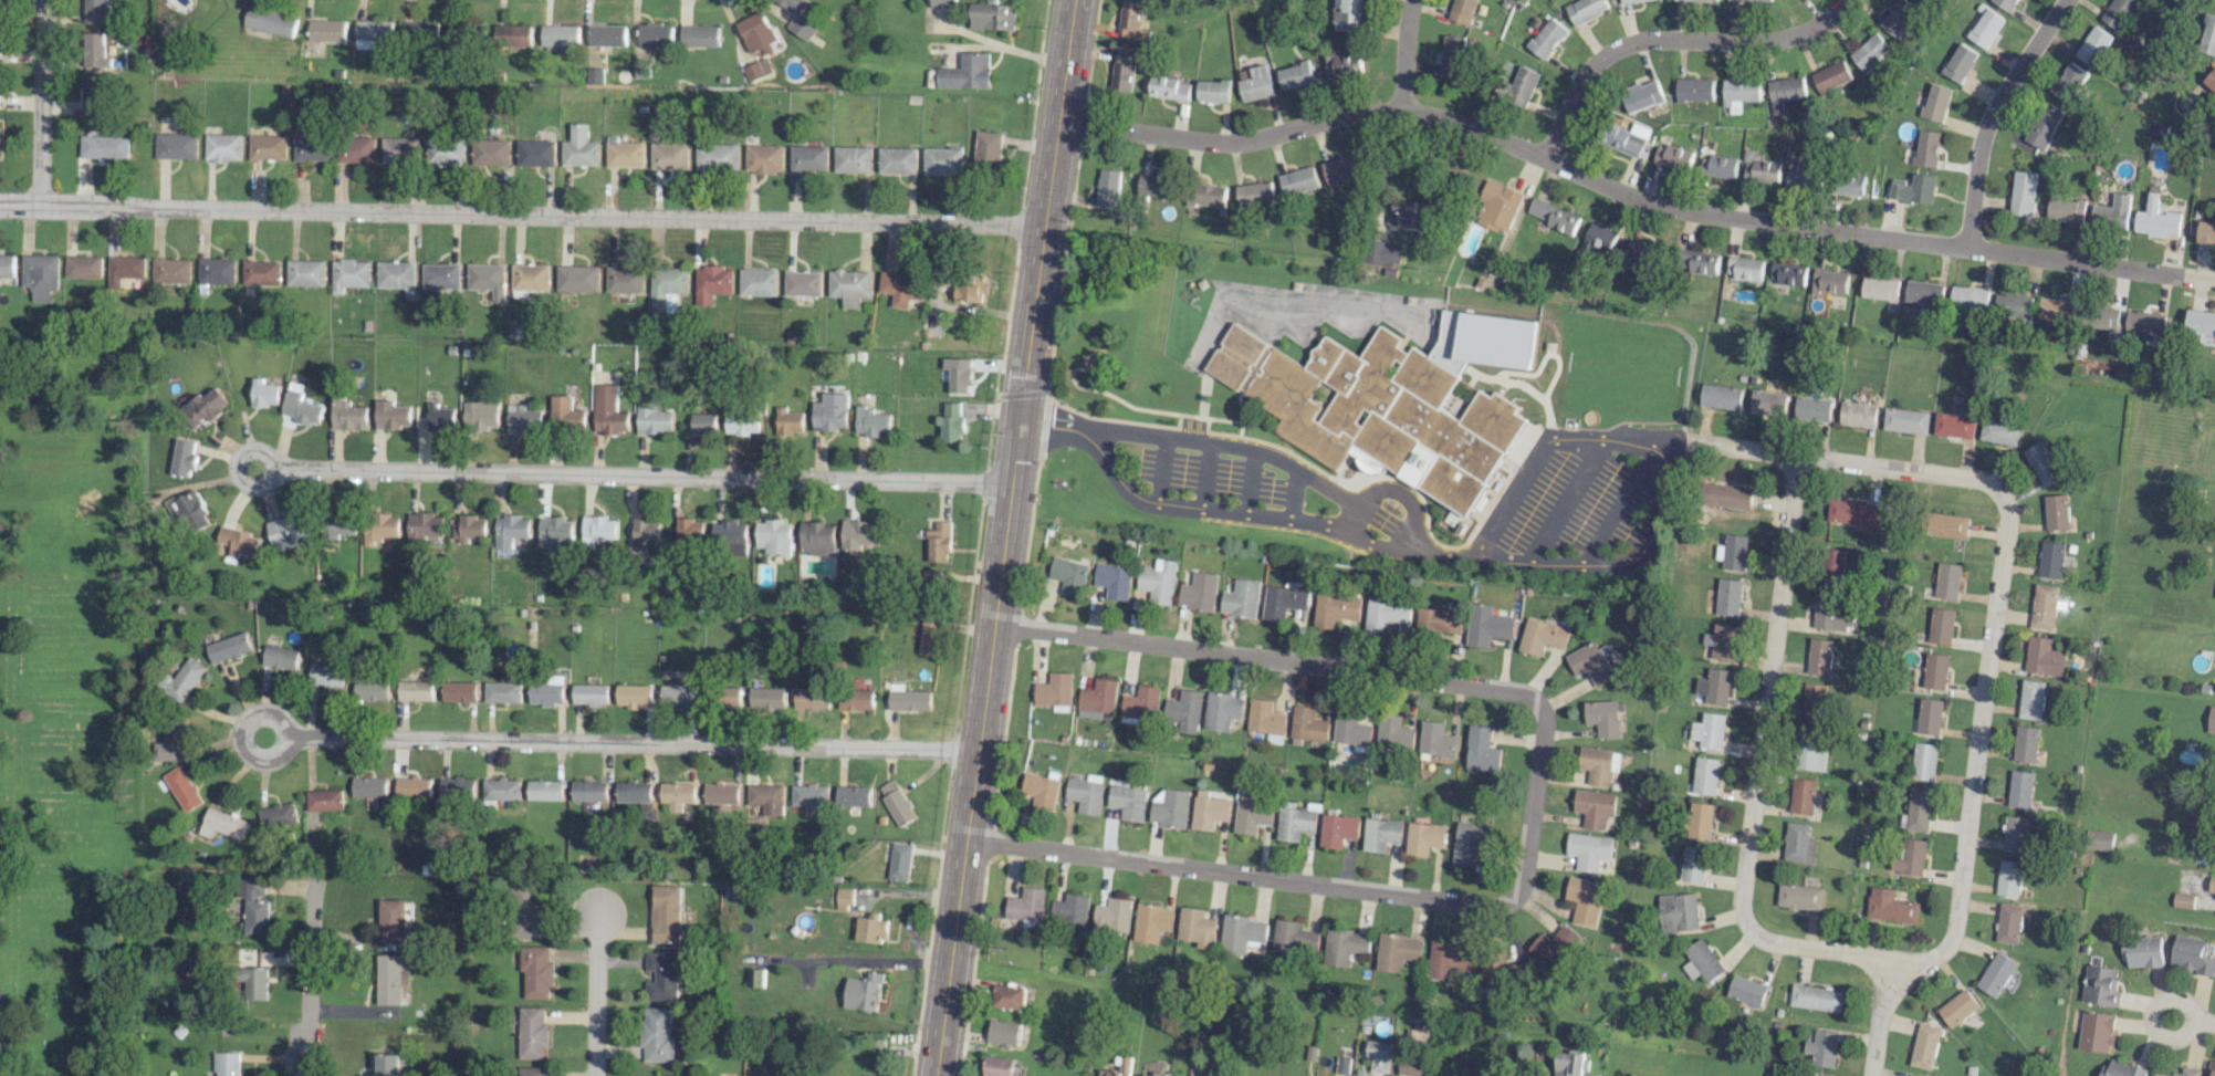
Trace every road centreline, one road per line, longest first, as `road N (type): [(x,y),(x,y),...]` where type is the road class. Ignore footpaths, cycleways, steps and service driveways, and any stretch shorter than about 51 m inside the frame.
road 1 (residential): [(2214,281),(1674,211),(1400,106),(1262,139),(1191,144),(1057,121)]
road 2 (primary): [(1073,0),(934,1075)]
road 3 (residential): [(1043,224),(0,202)]
road 4 (residential): [(1695,437),(1984,480),(2008,513),(1953,932),(1944,950),(1897,984),(1878,1016)]
road 5 (residential): [(1537,700),(1544,721),(1523,882),(1491,906),(964,839)]
road 6 (residential): [(1010,484),(275,467)]
road 7 (residential): [(976,750),(286,737)]
road 8 (residential): [(1796,456),(1738,906),(1760,941),(1924,962)]
road 9 (residential): [(1537,700),(992,621)]
road 10 (residential): [(1845,0),(1795,36),(1622,48),(1577,88),(1544,159)]
road 11 (residential): [(2065,0),(1993,109),(1981,140),(1967,246)]
road 12 (residential): [(311,869),(303,1075)]
road 13 (residential): [(39,201),(42,0)]
road 14 (residential): [(595,1075),(596,906)]
road 15 (residential): [(286,737),(270,712),(254,712),(237,735),(253,760),(282,751),(286,737)]
road 16 (residential): [(2190,1020),(2175,996),(2151,1006),(2149,1021),(2170,1037),(2190,1020)]

